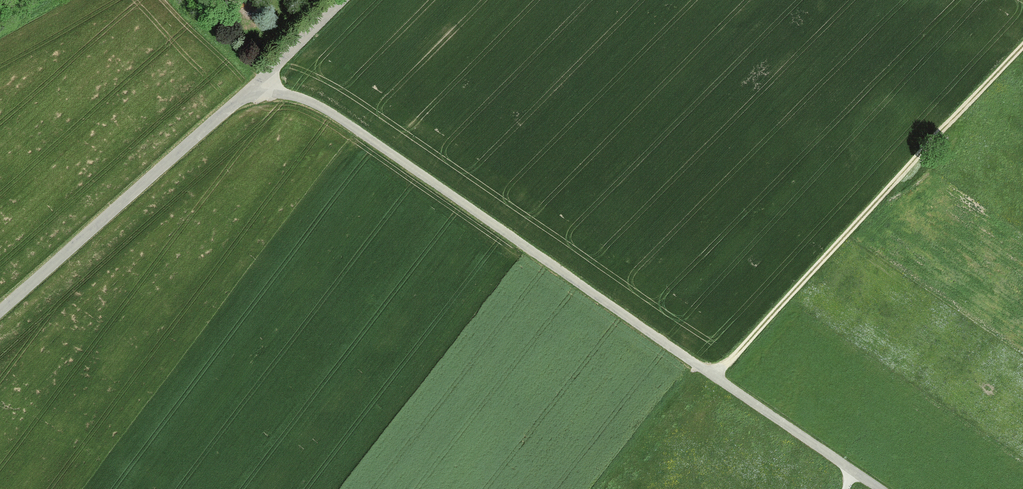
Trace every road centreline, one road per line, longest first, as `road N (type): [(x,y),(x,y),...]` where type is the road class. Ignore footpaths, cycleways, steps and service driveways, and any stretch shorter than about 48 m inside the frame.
road 1 (unclassified): [(262,86),(315,103),(874,488)]
road 2 (track): [(716,379),(1022,47)]
road 3 (unclassified): [(262,86),(0,319)]
road 4 (unclassified): [(348,0),(262,86)]

